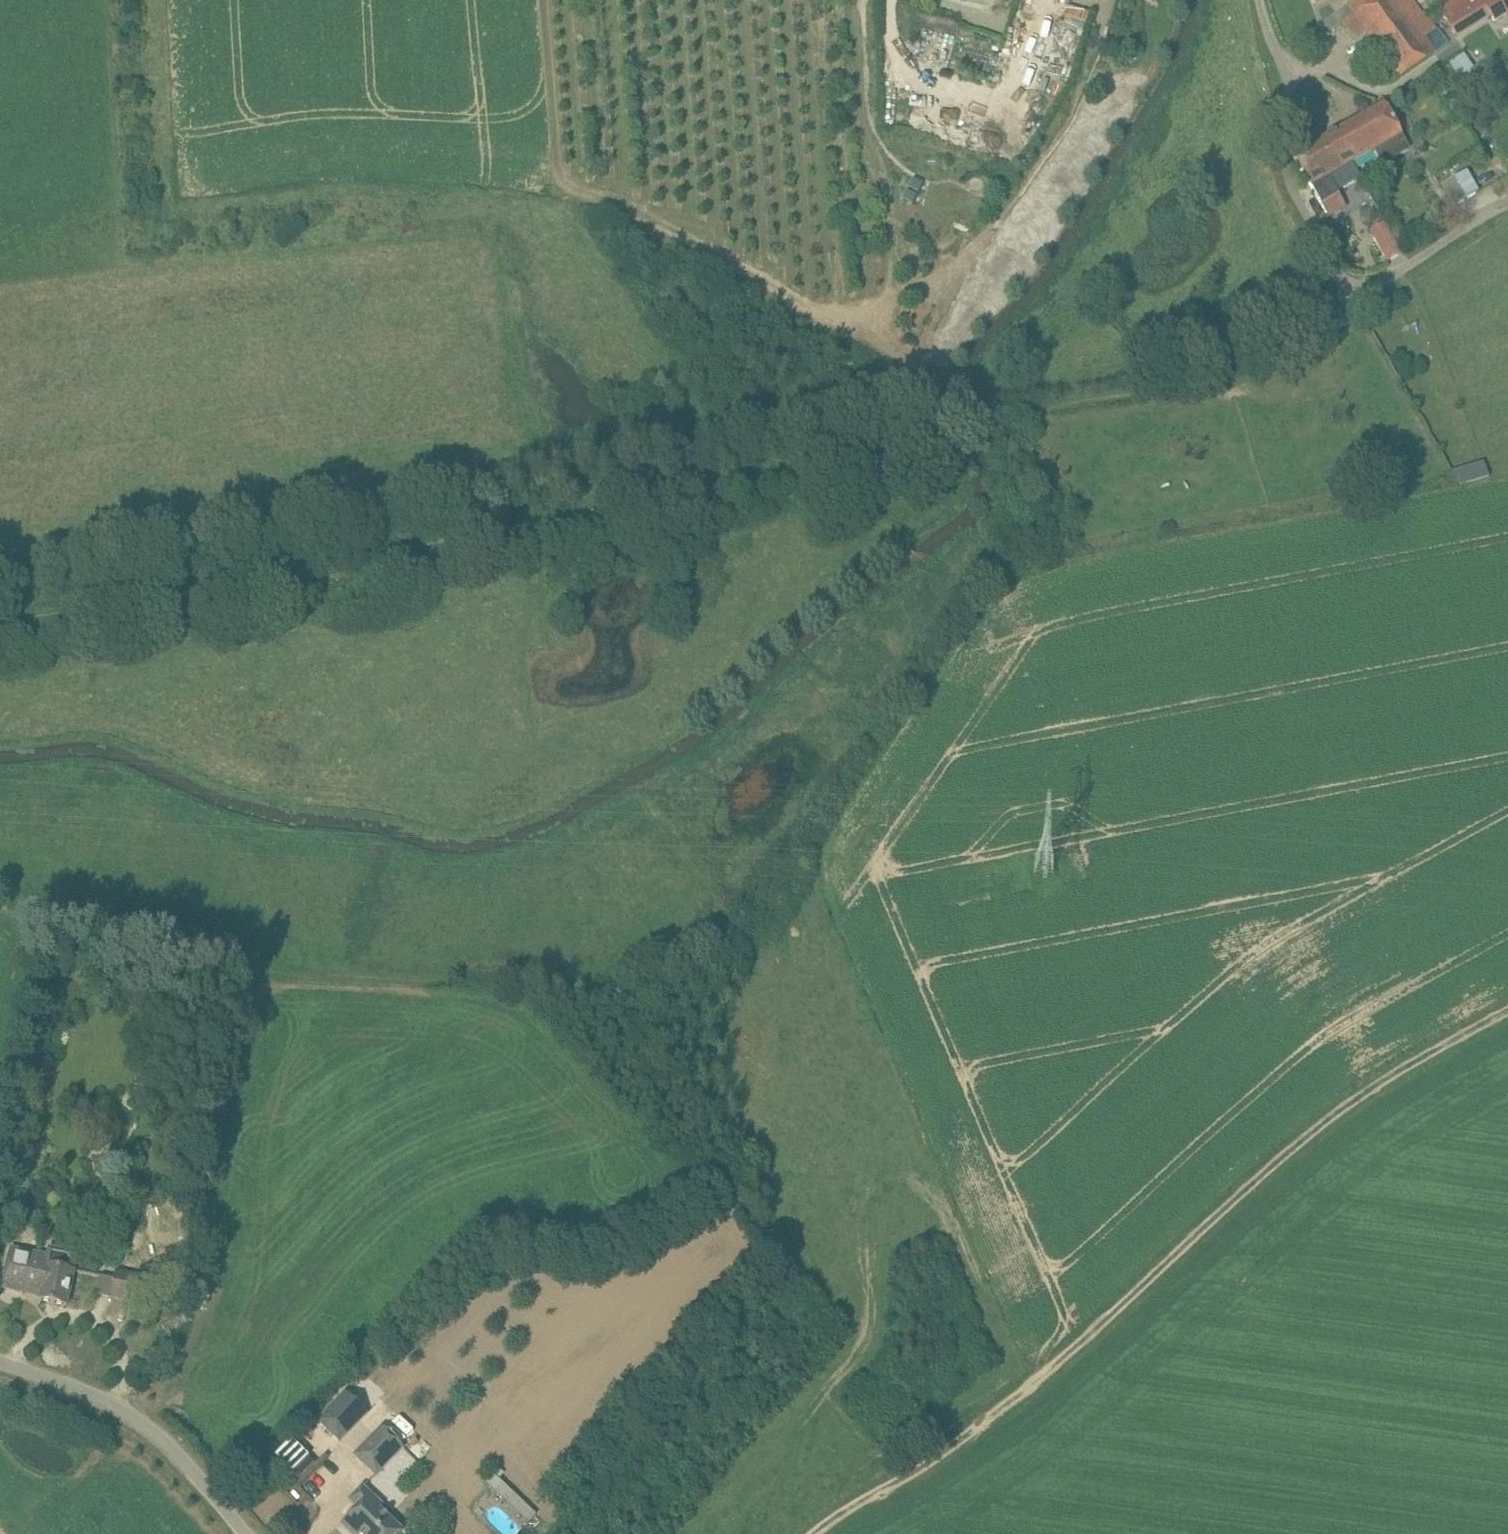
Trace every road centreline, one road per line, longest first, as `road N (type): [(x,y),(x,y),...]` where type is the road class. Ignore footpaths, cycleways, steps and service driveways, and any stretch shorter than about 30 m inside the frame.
road 1 (track): [(820,1533),(902,1488),(1360,1100),(1507,1015)]
road 2 (track): [(995,416),(1162,387),(1293,347),(1324,331),(1350,282)]
road 3 (unclassified): [(255,1533),(189,1458),(132,1412),(0,1363)]
road 4 (unclassified): [(1350,282),(1398,273),(1507,204)]
road 5 (unclassified): [(1289,125),(1290,81),(1264,0)]

